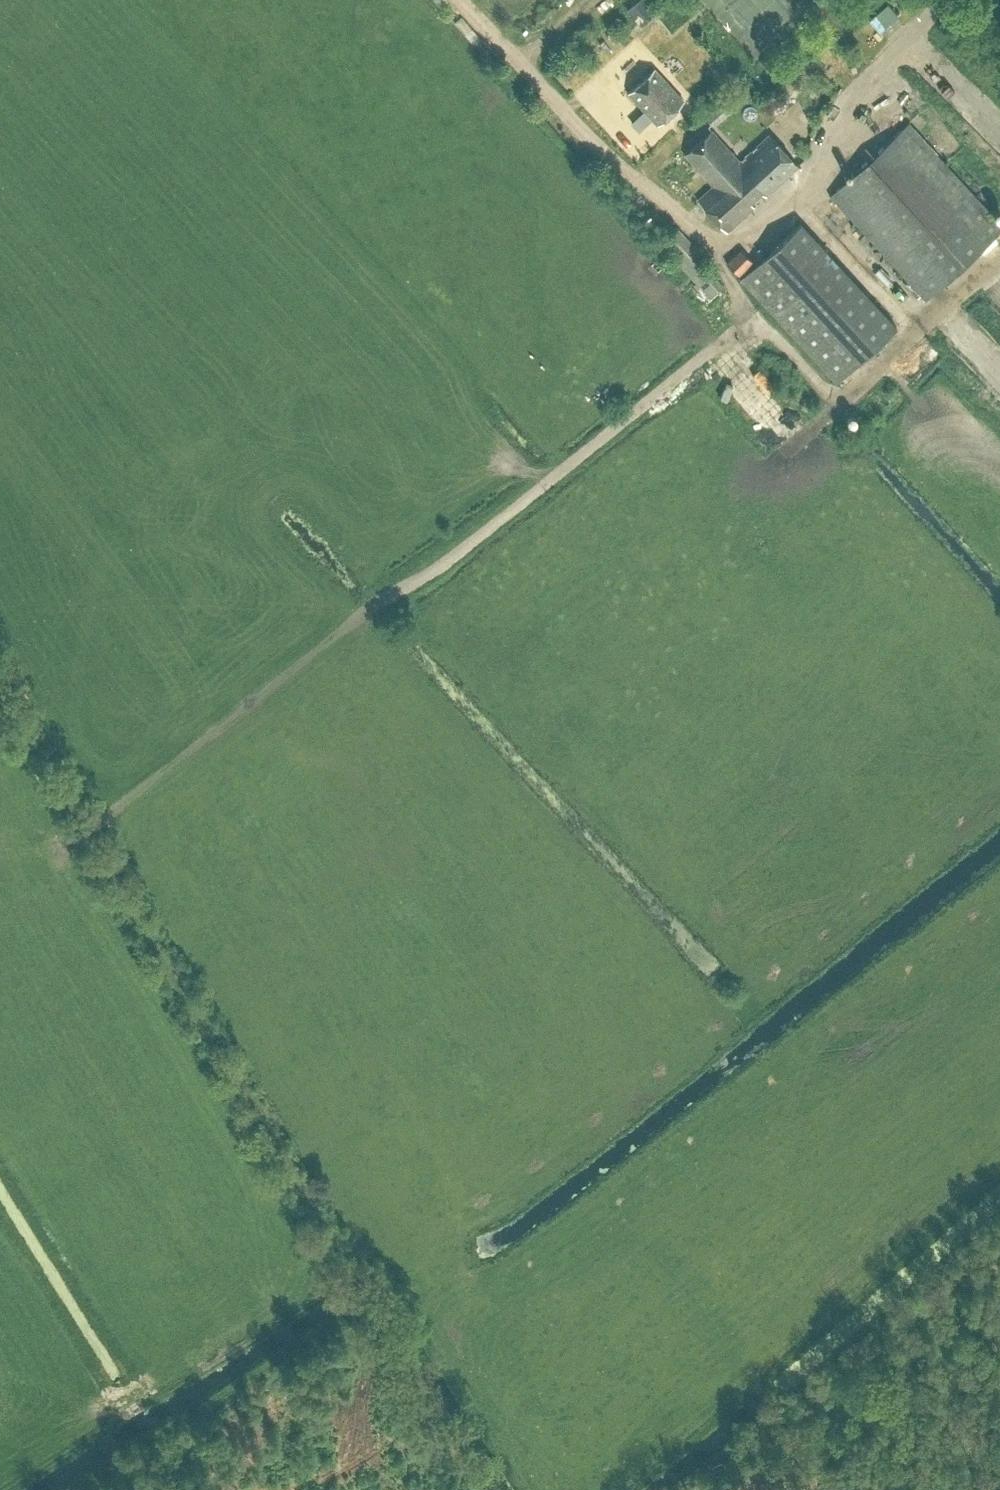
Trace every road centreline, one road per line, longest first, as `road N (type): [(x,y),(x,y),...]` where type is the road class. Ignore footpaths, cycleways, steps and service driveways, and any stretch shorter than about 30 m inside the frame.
road 1 (track): [(483,1489),(0,682)]
road 2 (track): [(679,210),(620,166),(461,0)]

